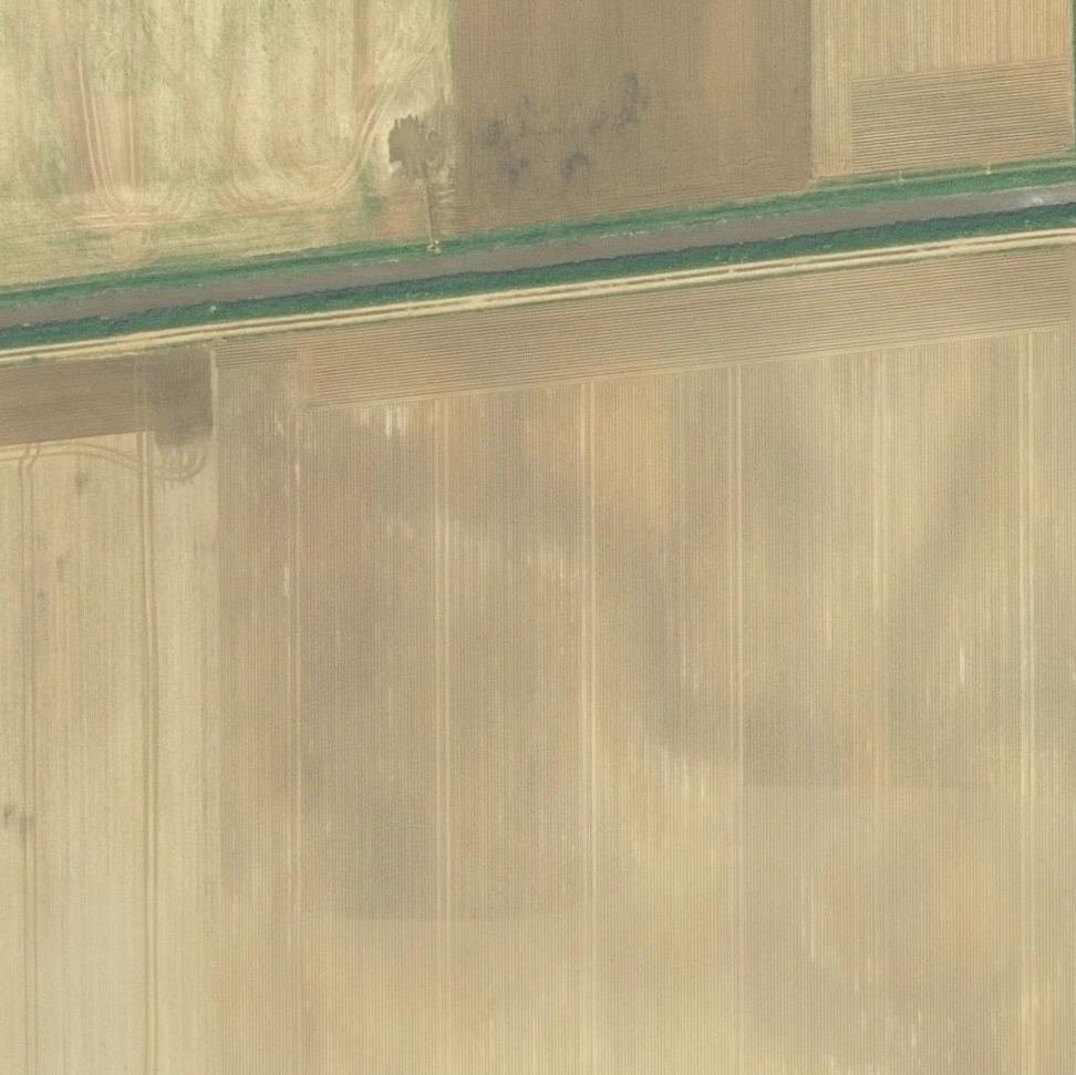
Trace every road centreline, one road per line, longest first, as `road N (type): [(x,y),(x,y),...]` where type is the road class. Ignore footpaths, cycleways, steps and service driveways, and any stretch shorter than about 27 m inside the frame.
road 1 (track): [(0,356),(1075,235)]

